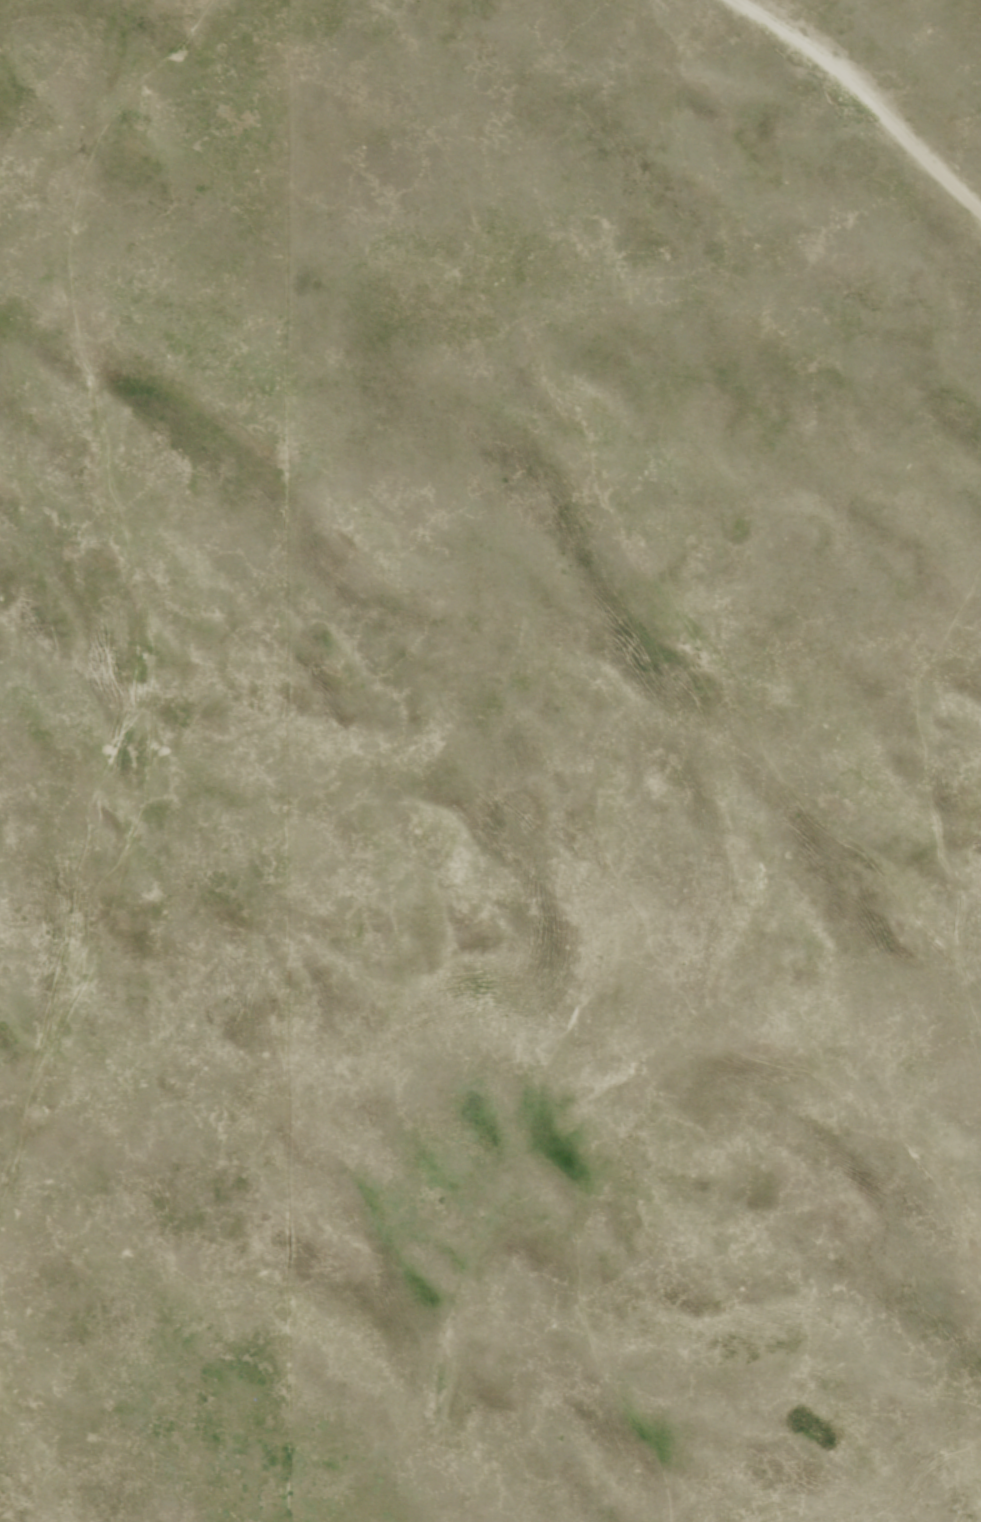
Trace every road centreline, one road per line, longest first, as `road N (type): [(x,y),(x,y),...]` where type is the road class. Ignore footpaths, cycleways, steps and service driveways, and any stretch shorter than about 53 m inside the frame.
road 1 (residential): [(980,211),(825,61),(736,0)]

